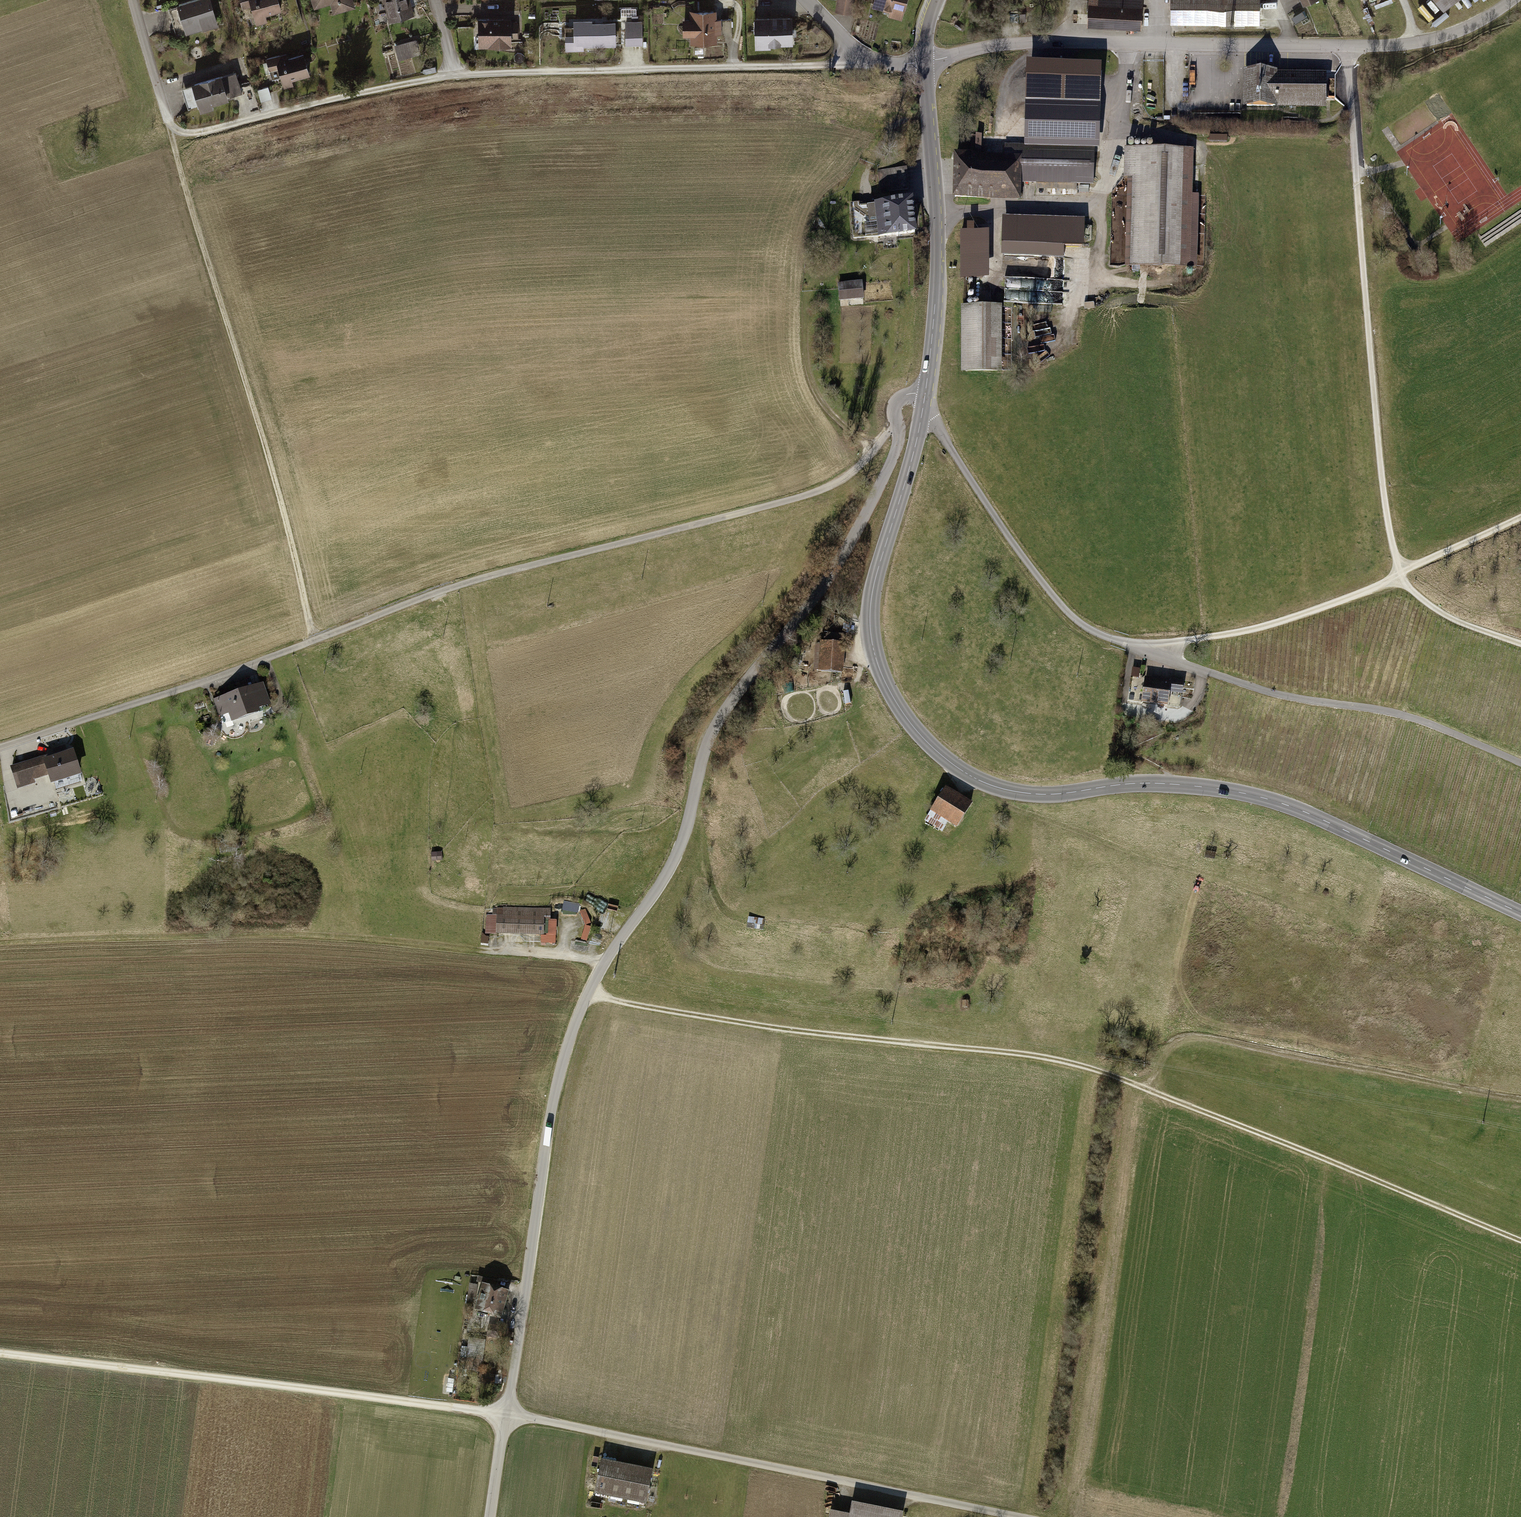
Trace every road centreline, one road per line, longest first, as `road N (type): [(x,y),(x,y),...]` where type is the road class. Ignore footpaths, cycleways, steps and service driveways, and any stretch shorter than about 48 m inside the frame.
road 1 (unclassified): [(925,394),(896,403),(899,439),(866,514),(811,604),(716,726),(672,864),(605,961),(568,1041),(549,1120),(491,1516)]
road 2 (track): [(0,1352),(505,1414),(1019,1516)]
road 3 (secondary): [(921,419),(873,591),(871,636),(900,709),(935,749),(969,775),(1014,792),(1155,783),(1268,799),(1520,912)]
road 4 (track): [(586,997),(1069,1062),(1520,1240)]
road 5 (unclassified): [(921,419),(940,431),(1055,597),(1091,629),(1266,691),(1412,718),(1520,763)]
road 6 (track): [(1520,518),(1400,573),(1383,487),(1349,45)]
road 7 (residential): [(1510,0),(1473,23),(1410,44),(1043,42),(925,61)]
road 8 (track): [(174,126),(315,639)]
road 9 (residential): [(133,0),(164,110),(182,132),(456,75)]
road 10 (residential): [(456,75),(852,64),(868,55)]
road 11 (track): [(1520,1100),(1195,1036),(1172,1047),(1138,1085)]
road 12 (track): [(202,931),(605,961)]
road 13 (track): [(1153,653),(1166,643),(1321,608),(1400,573),(1453,619),(1520,644)]
road 14 (secondary): [(925,61),(937,261),(925,394)]
road 15 (track): [(874,449),(816,394),(808,372),(806,295)]

